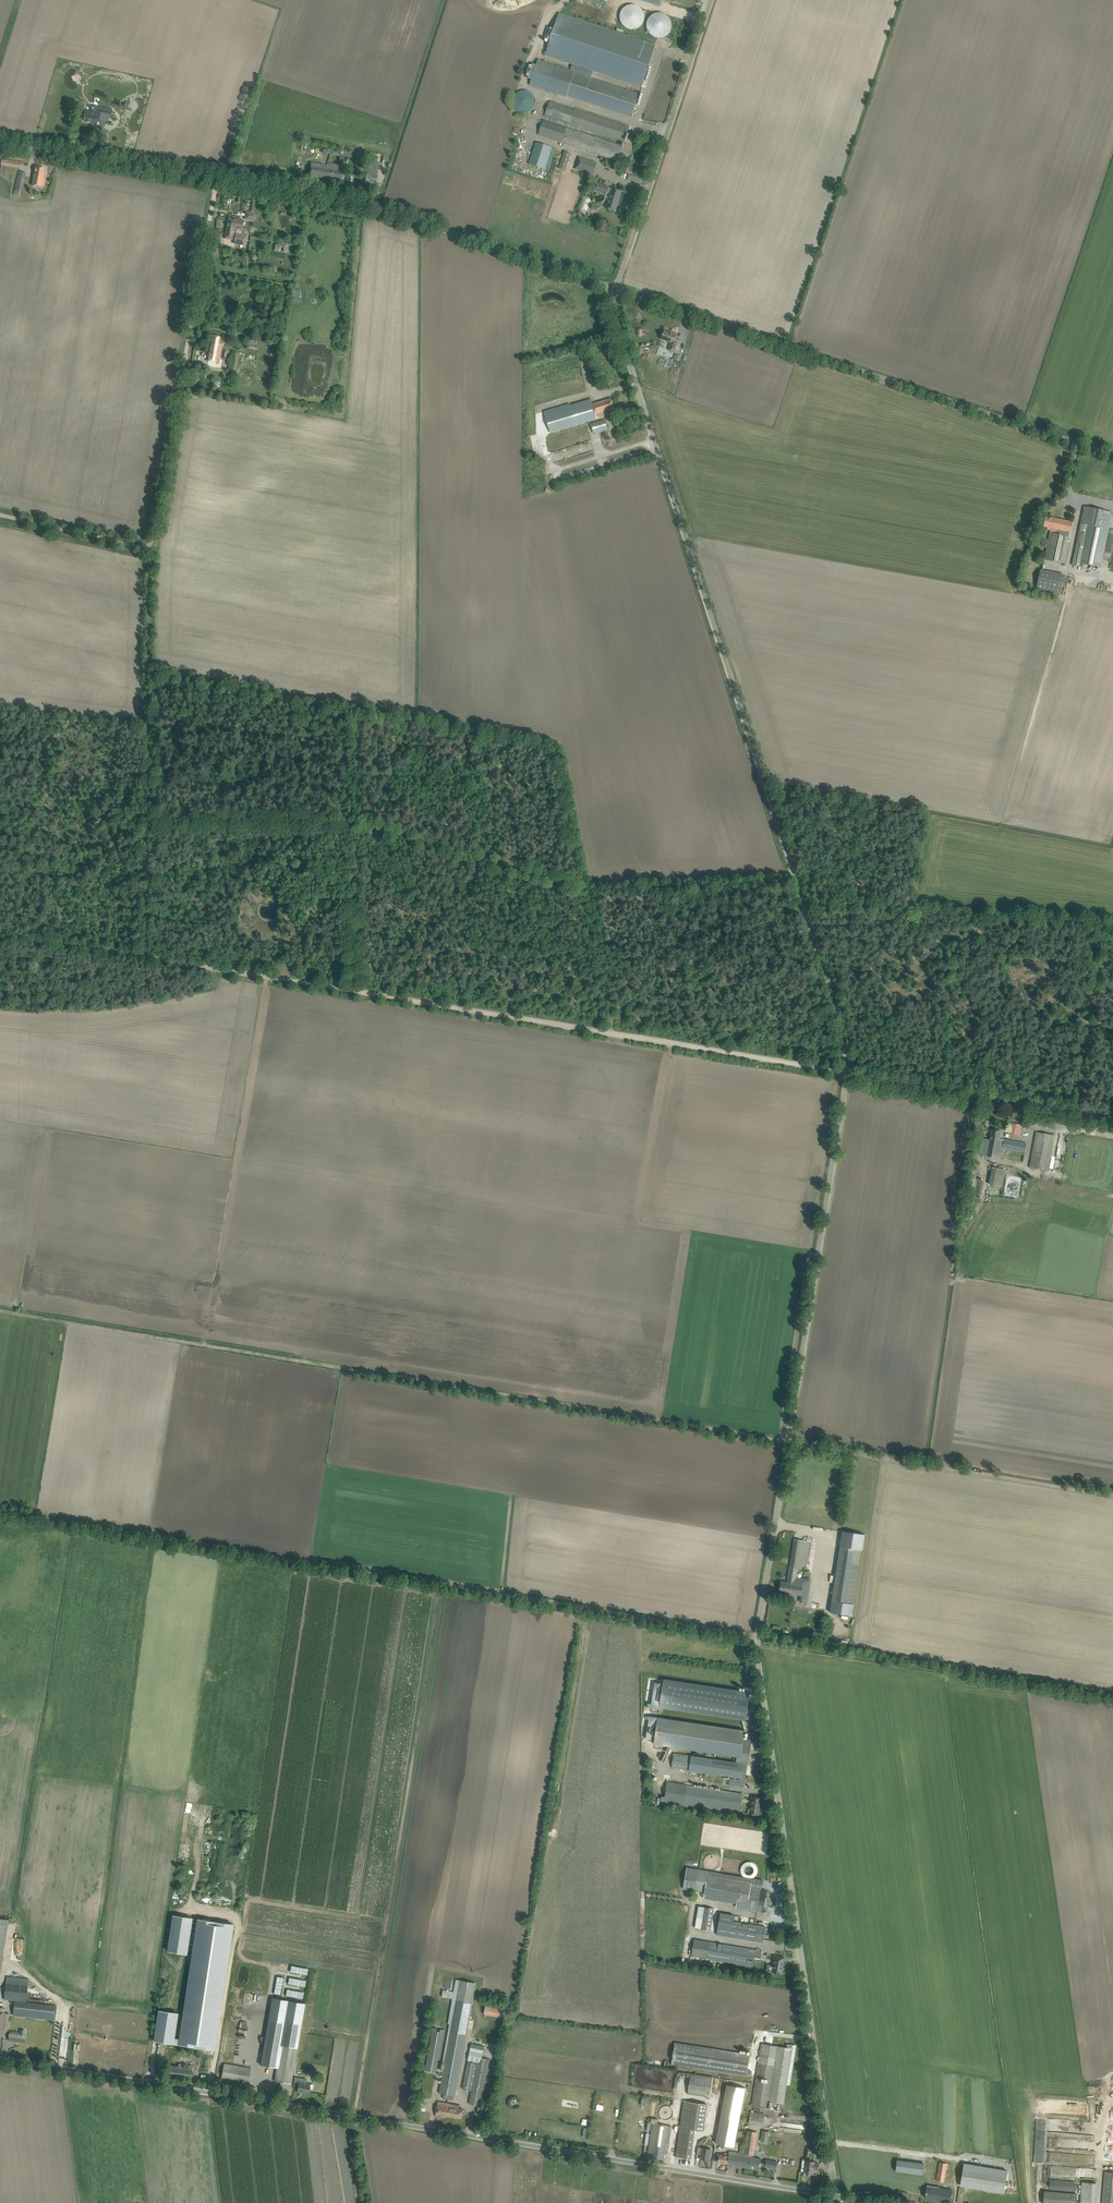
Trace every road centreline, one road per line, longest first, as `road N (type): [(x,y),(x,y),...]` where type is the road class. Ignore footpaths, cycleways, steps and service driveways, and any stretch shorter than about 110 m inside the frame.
road 1 (track): [(0,1311),(1112,1496)]
road 2 (track): [(847,1074),(0,935)]
road 3 (unclassified): [(837,2196),(0,2060)]
road 4 (tertiary): [(847,1074),(838,1014),(615,314),(616,289)]
road 5 (tertiary): [(837,2196),(758,1636)]
road 6 (track): [(353,2120),(441,1584)]
road 7 (unclassified): [(1112,456),(616,289)]
road 8 (track): [(441,1584),(0,1510)]
road 9 (unclassified): [(616,289),(378,208),(217,180)]
road 10 (tertiary): [(788,1443),(847,1074)]
road 11 (track): [(758,1636),(441,1584)]
road 12 (tertiary): [(616,289),(711,0)]
road 13 (track): [(147,822),(151,549)]
road 14 (unclassified): [(217,180),(0,144)]
road 15 (unclassified): [(1054,1108),(847,1074)]
road 16 (tertiary): [(788,1443),(758,1636)]
road 17 (track): [(151,549),(184,362)]
road 18 (unclassified): [(184,362),(217,180)]
road 19 (track): [(0,515),(151,549)]
road 20 (track): [(144,958),(147,822)]

